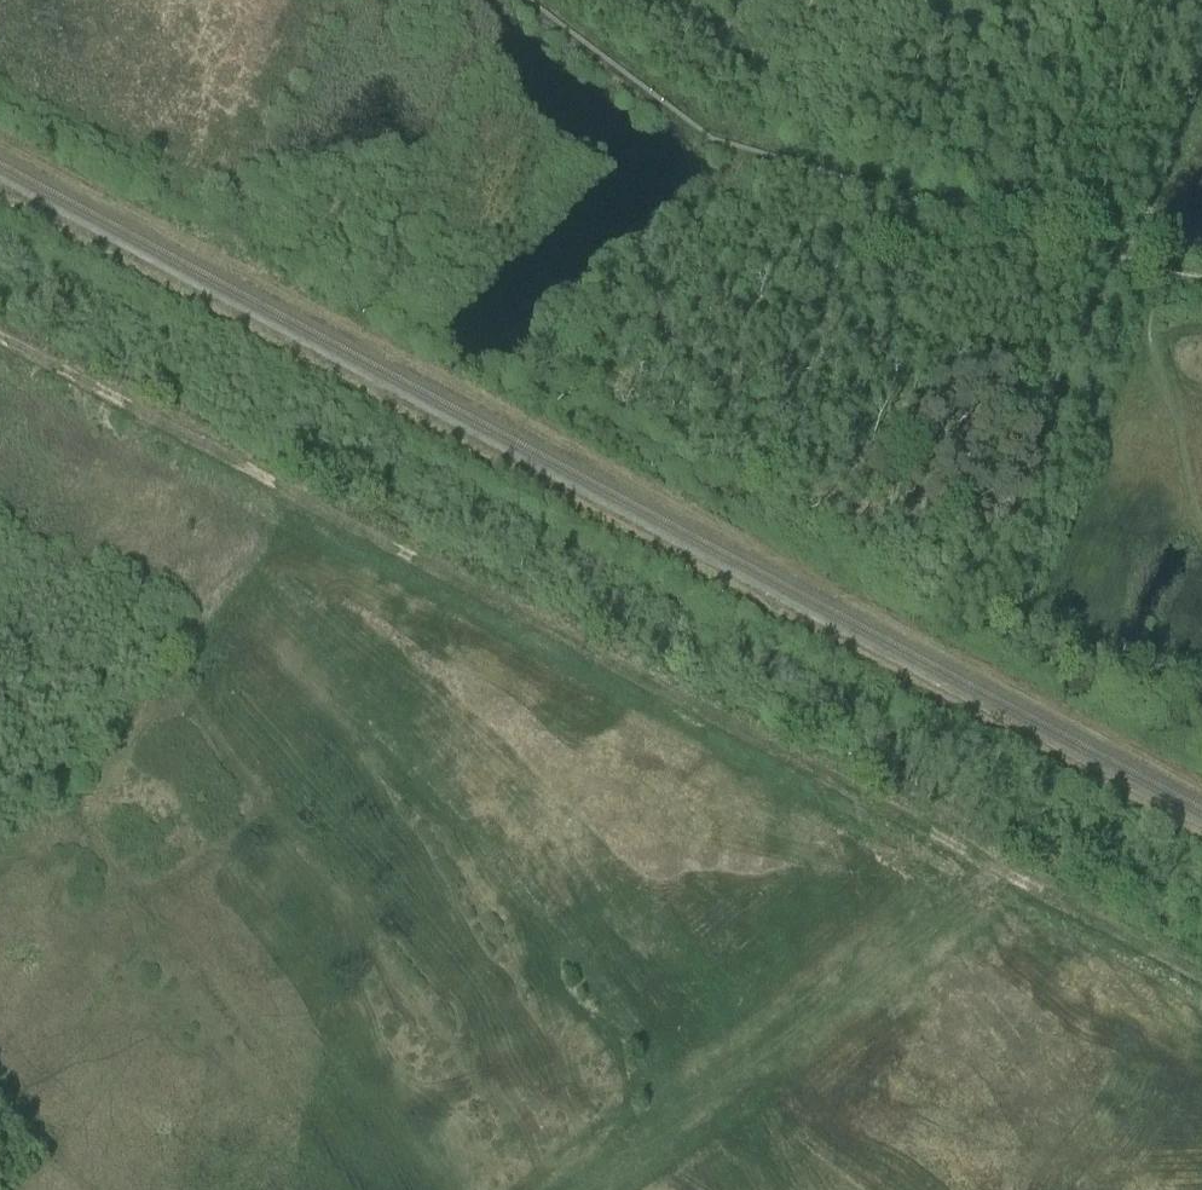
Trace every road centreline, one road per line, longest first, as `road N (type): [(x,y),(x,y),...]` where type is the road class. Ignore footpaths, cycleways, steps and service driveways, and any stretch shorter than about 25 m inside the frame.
road 1 (track): [(0,326),(1013,873),(589,1189)]
road 2 (track): [(1013,873),(1201,974)]

